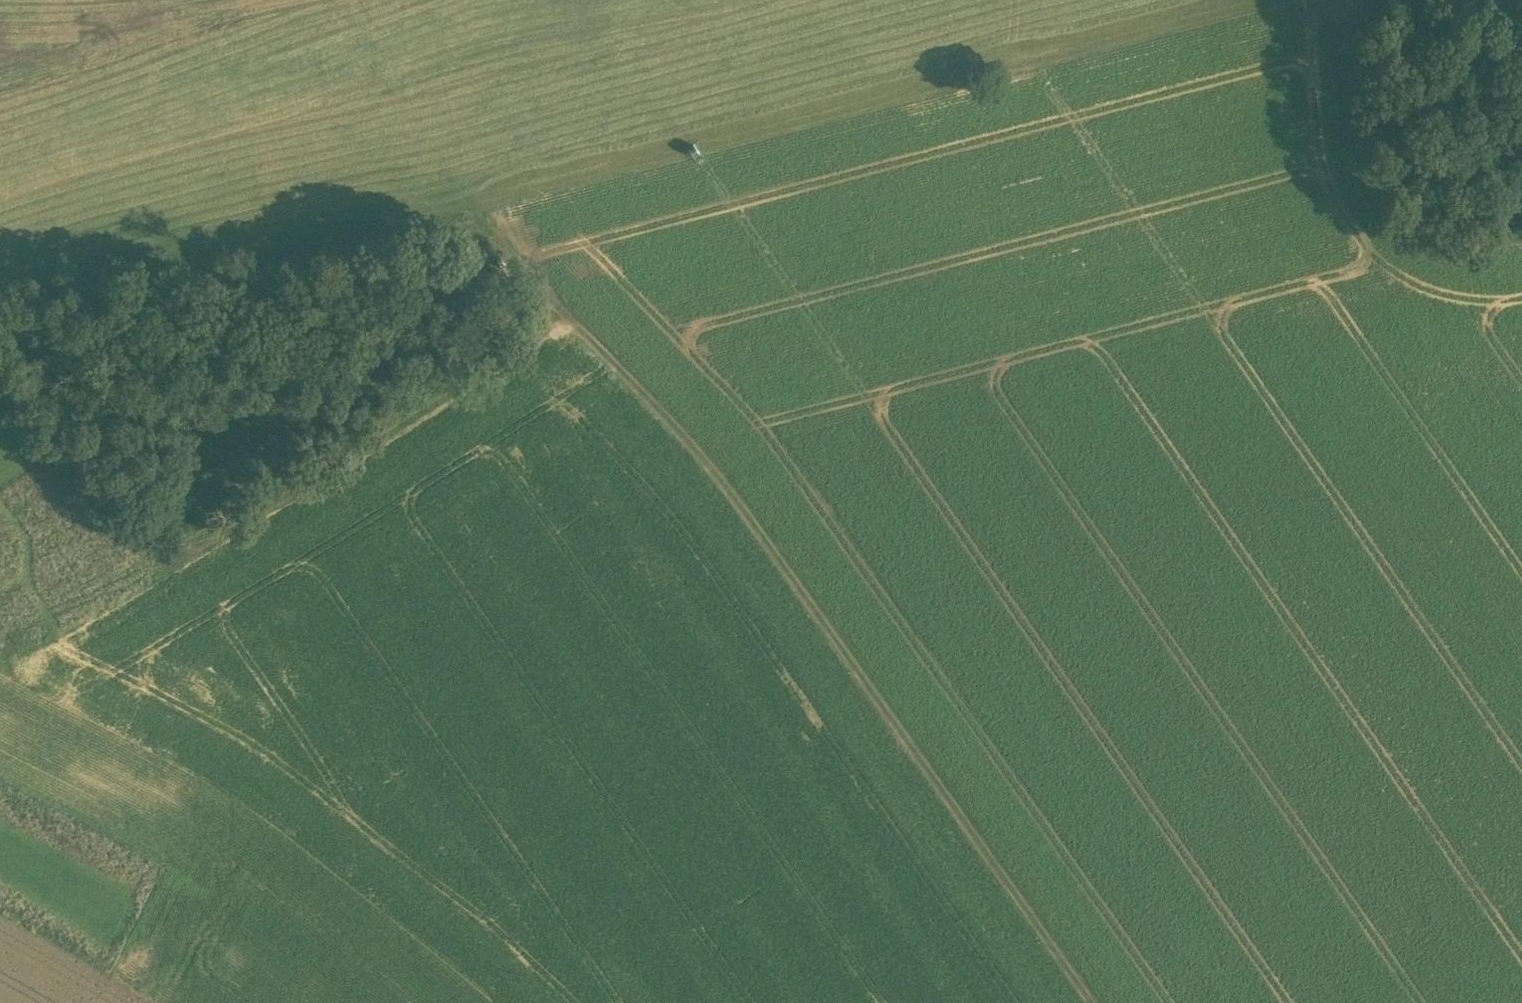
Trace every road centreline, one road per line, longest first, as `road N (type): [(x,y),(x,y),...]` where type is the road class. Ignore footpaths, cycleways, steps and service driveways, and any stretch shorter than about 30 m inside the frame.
road 1 (track): [(1093,1002),(706,453),(584,330),(557,325),(184,559),(161,555),(0,404)]
road 2 (track): [(584,330),(494,215)]

